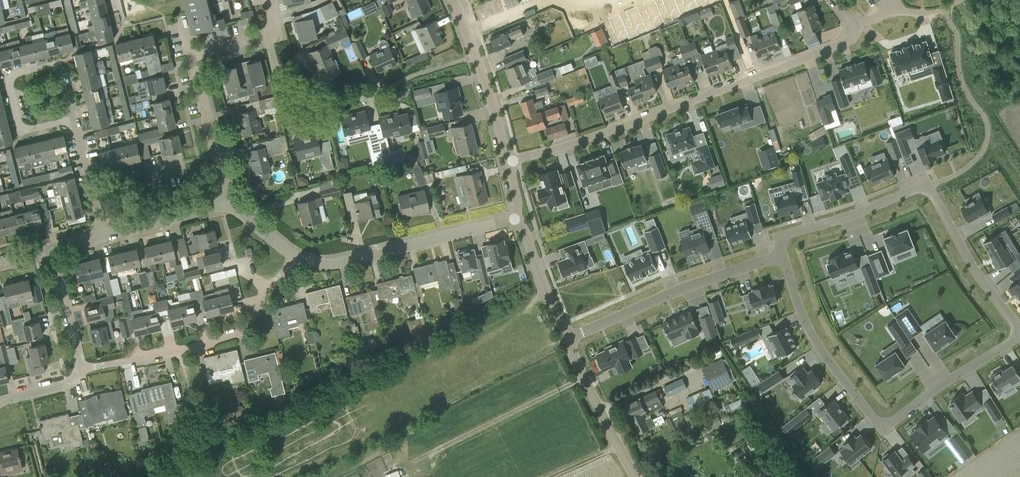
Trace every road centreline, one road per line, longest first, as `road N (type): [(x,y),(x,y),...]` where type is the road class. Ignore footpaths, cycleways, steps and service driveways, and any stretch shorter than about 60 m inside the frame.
road 1 (residential): [(784,256),(780,242),(788,233),(927,189),(1016,321),(1017,338),(885,424),(830,361),(789,272)]
road 2 (residential): [(512,161),(847,41),(852,26)]
road 3 (residential): [(80,366),(244,331),(295,257)]
road 4 (residential): [(568,339),(784,256)]
road 5 (unclassified): [(519,218),(340,263),(295,257)]
road 6 (track): [(584,378),(404,466)]
road 7 (residential): [(267,34),(279,81),(306,104),(391,85)]
road 8 (residential): [(74,119),(22,131),(9,75),(60,63)]
road 9 (residential): [(222,207),(191,54)]
road 10 (unclassified): [(636,476),(568,339)]
road 11 (residential): [(469,33),(549,1),(578,13),(609,0)]
road 12 (unclassified): [(512,161),(469,33)]
road 13 (unclassified): [(568,339),(519,218)]
road 14 (residential): [(80,366),(52,249)]
road 15 (unclassified): [(105,235),(222,207)]
road 16 (residential): [(105,235),(74,119)]

